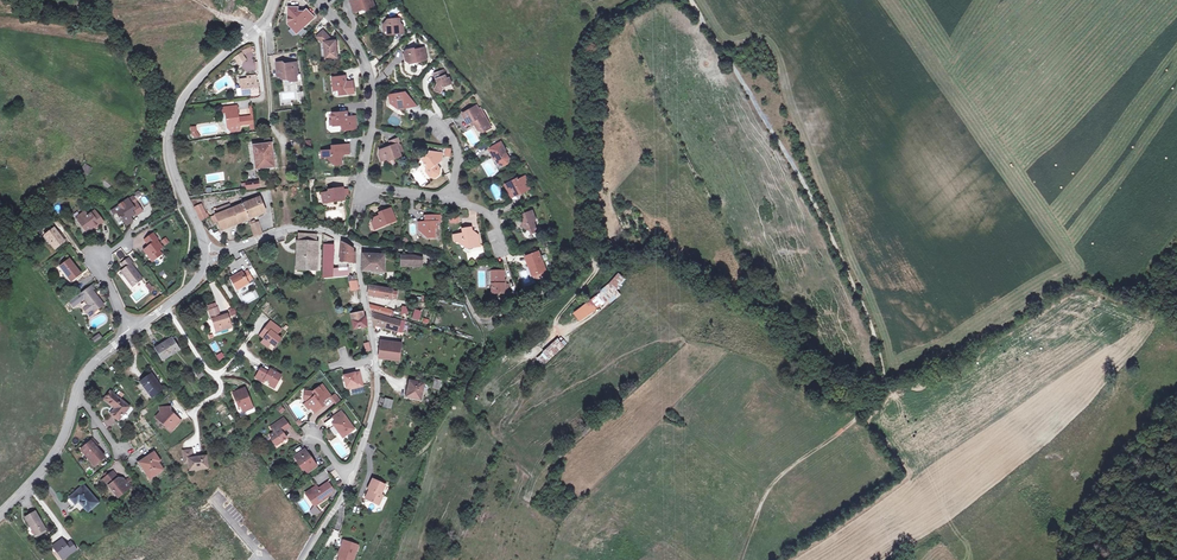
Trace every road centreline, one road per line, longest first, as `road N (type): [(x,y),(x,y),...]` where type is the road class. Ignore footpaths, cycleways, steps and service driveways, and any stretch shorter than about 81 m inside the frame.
road 1 (track): [(739,559),(776,478),(854,421),(878,391),(882,367),(822,218),(699,14)]
road 2 (unclassified): [(304,559),(350,482),(376,400),(360,248),(300,227),(204,254)]
road 3 (unclassified): [(273,0),(257,29),(181,102),(171,126),(169,161),(204,254)]
road 4 (unclassified): [(319,0),(370,74),(366,186),(449,195)]
road 5 (unclassified): [(132,333),(85,373),(56,449),(0,512)]
road 6 (track): [(612,296),(573,329),(557,330),(560,314),(594,276),(587,261)]
road 7 (residential): [(127,239),(94,263),(132,333)]

